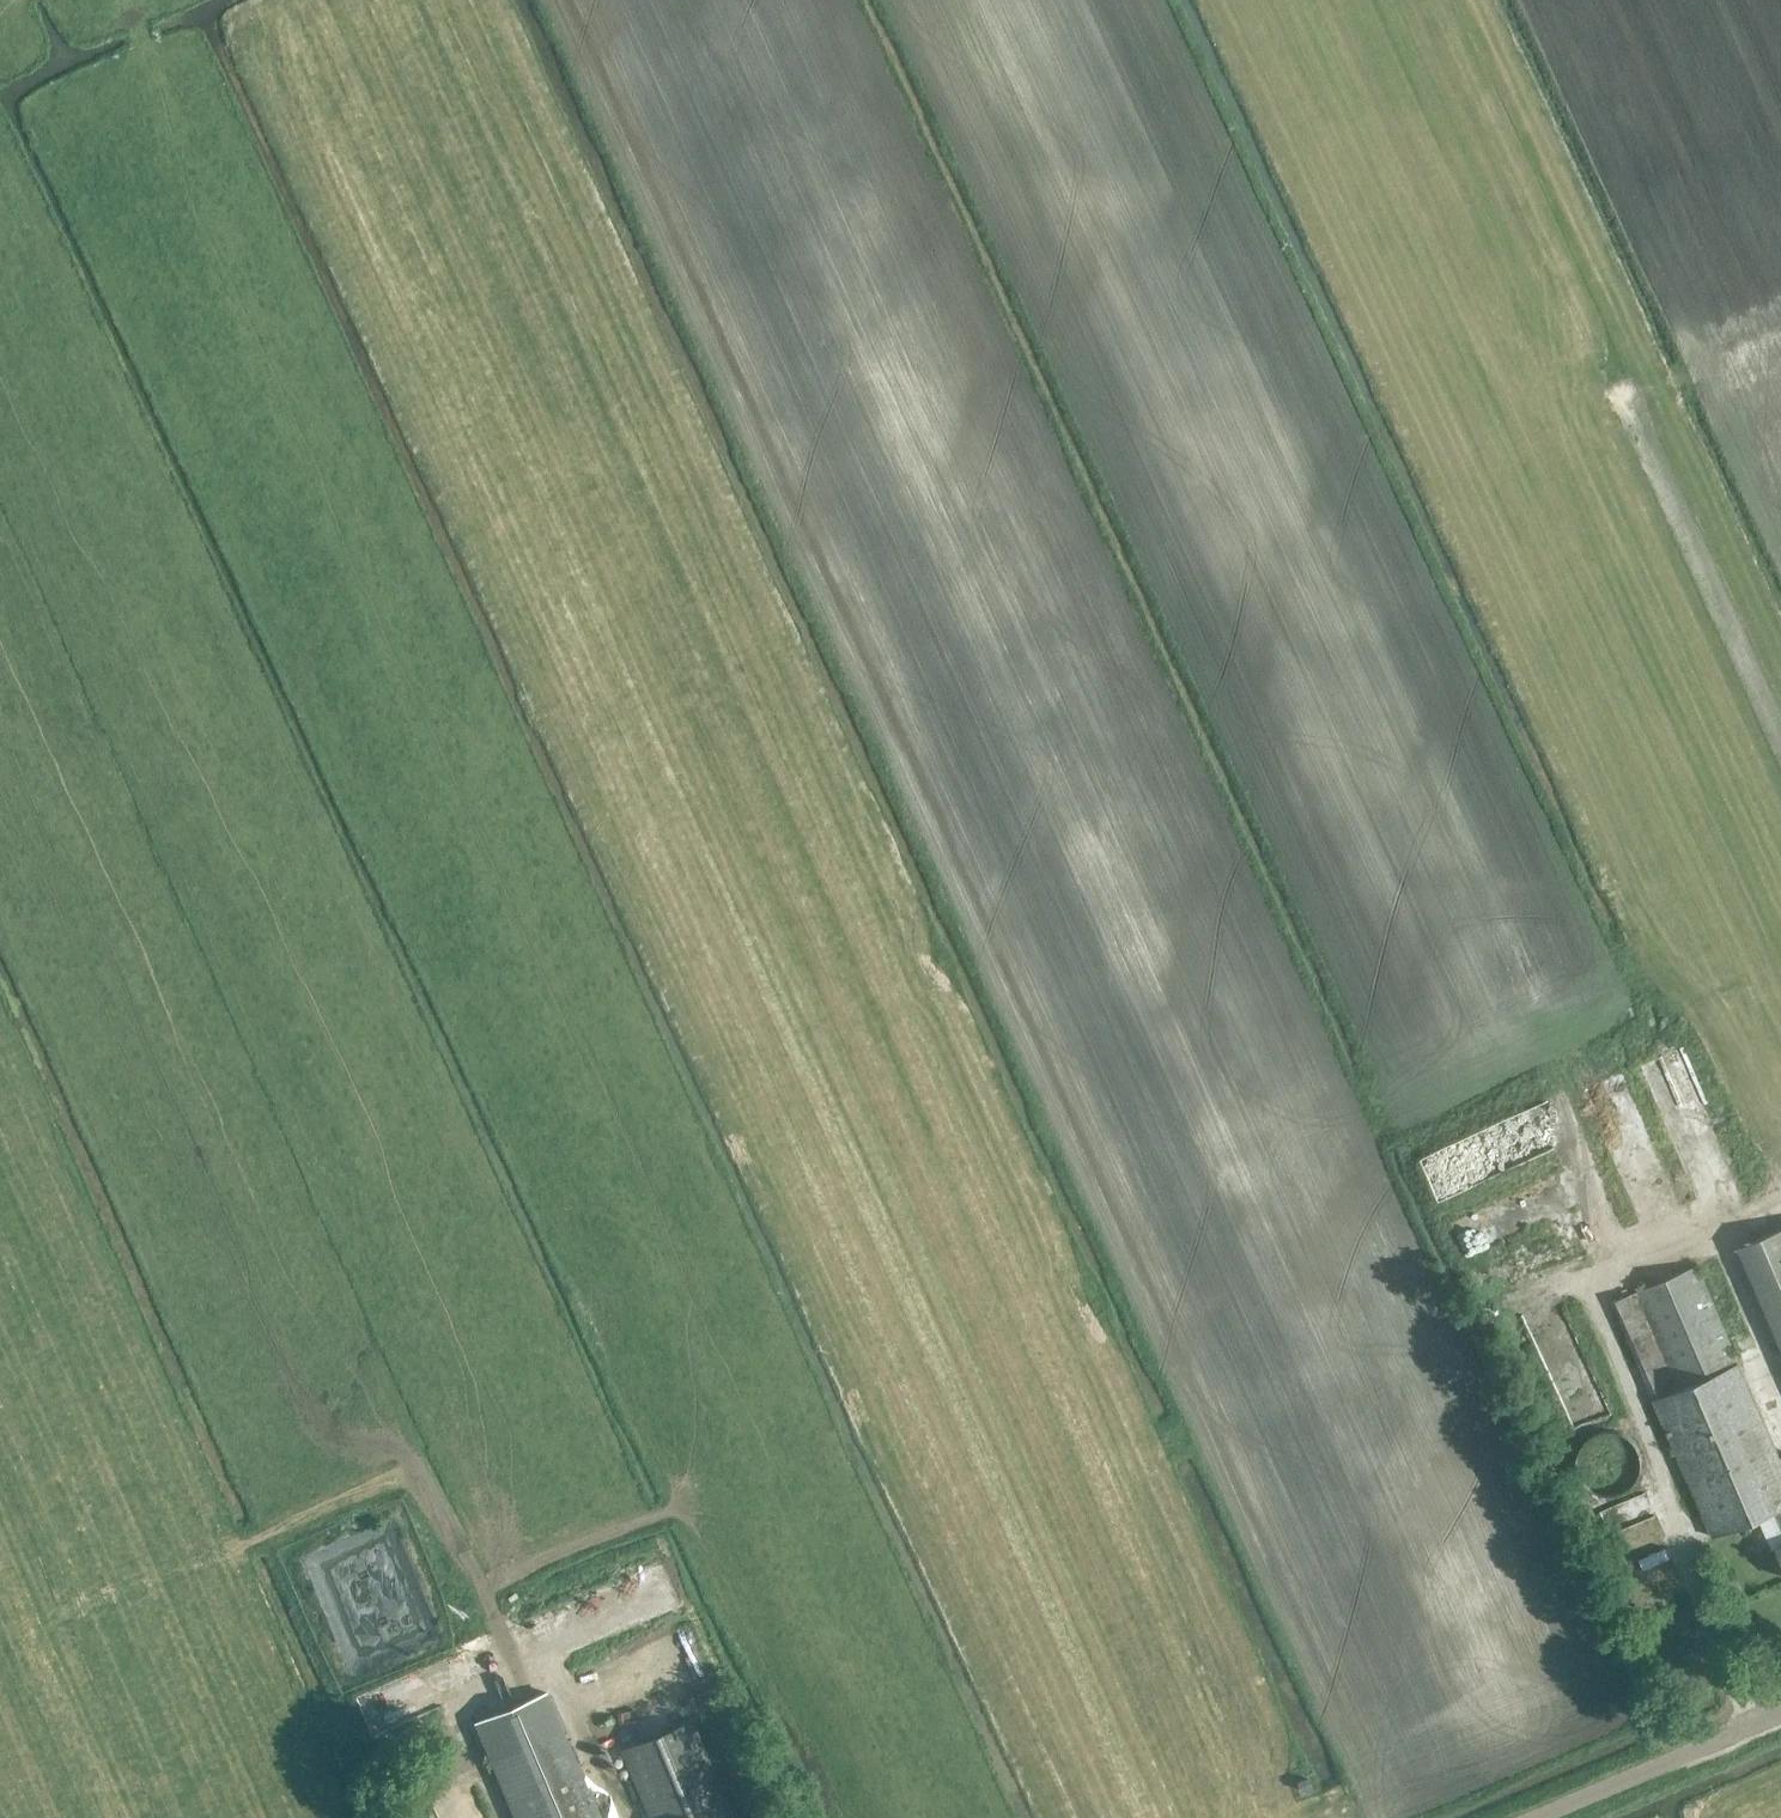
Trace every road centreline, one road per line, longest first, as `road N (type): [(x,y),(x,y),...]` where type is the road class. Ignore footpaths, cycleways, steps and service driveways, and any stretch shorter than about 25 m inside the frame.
road 1 (unclassified): [(1550,1817),(1780,1721)]

